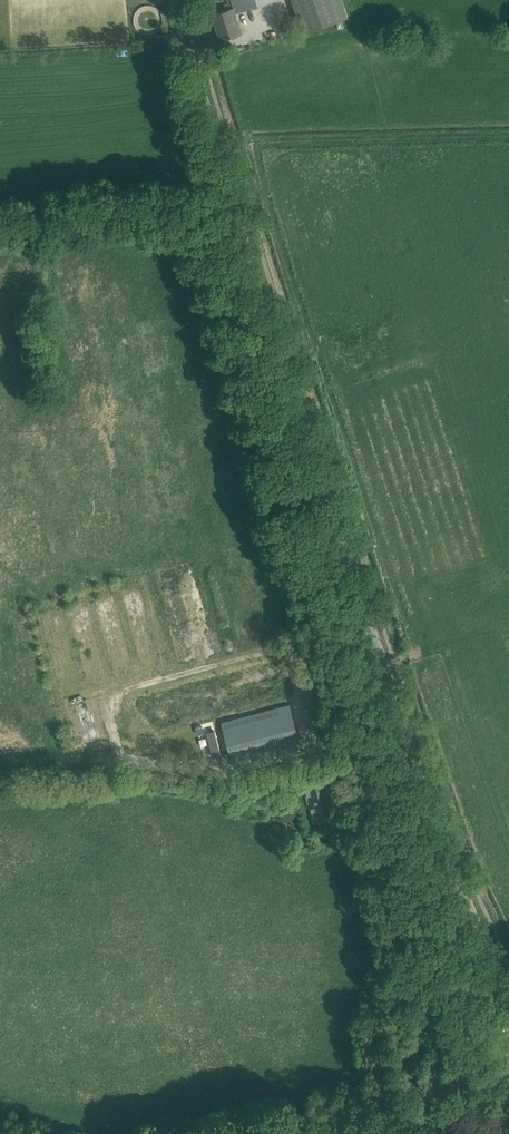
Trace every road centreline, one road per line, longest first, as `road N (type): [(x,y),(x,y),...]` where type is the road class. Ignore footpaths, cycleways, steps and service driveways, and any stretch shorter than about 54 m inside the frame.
road 1 (unclassified): [(493,967),(260,293),(175,0)]

